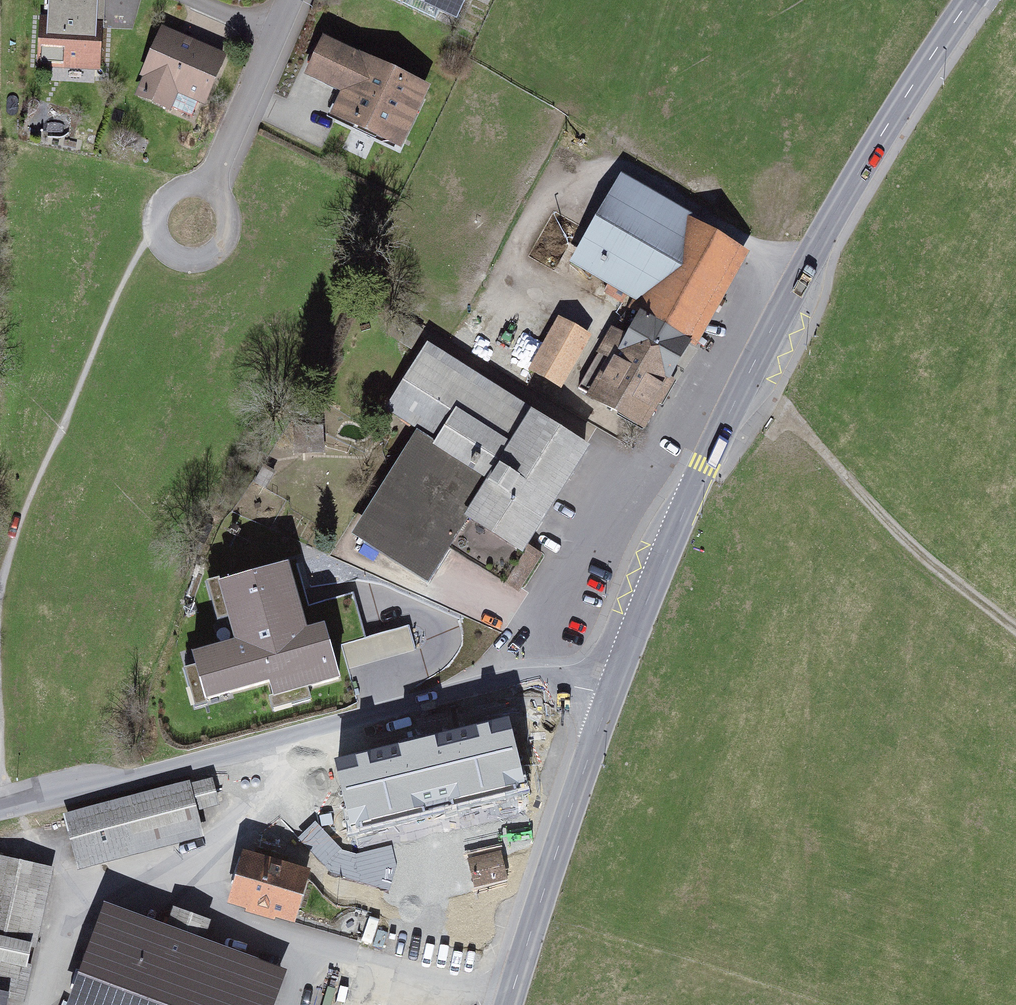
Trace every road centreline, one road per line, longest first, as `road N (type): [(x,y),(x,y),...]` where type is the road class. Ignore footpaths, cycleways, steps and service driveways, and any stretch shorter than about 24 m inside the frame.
road 1 (secondary): [(970,0),(880,135),(779,316),(703,464),(612,693)]
road 2 (residential): [(326,729),(211,856),(88,887),(65,919),(39,1004)]
road 3 (track): [(742,388),(787,414),(921,557),(1015,632)]
road 4 (residential): [(326,729),(0,808)]
road 5 (secondary): [(612,693),(508,1004)]
road 6 (residential): [(612,693),(494,684),(326,729)]
road 7 (residential): [(288,0),(206,193)]
road 8 (residential): [(206,193),(175,197),(163,215),(163,236),(179,255),(203,258),(223,244),(229,220),(217,199)]

